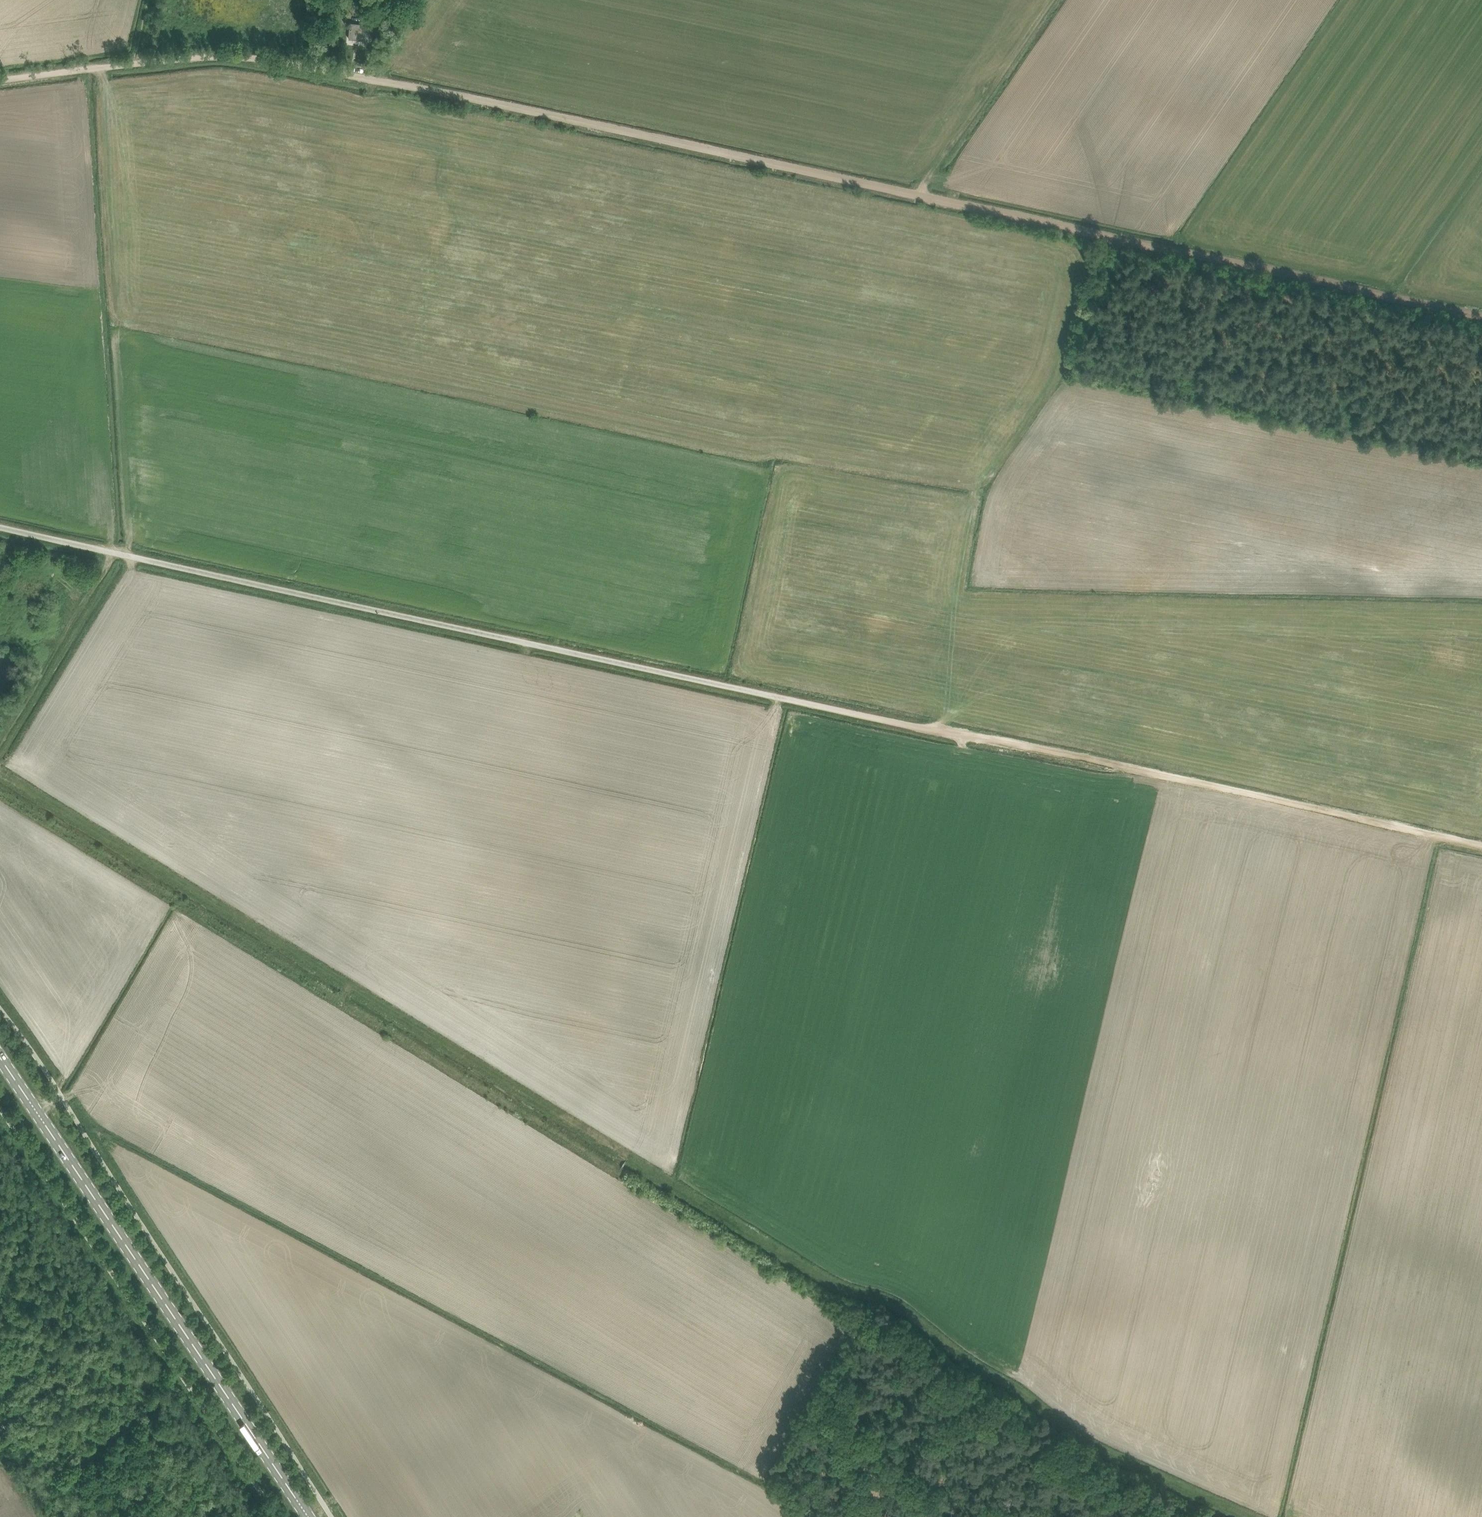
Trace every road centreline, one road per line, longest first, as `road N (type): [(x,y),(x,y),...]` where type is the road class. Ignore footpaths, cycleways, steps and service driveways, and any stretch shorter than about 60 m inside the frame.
road 1 (track): [(1481,317),(276,61),(190,57),(0,79)]
road 2 (unclassified): [(976,736),(0,527)]
road 3 (secondary): [(309,1516),(0,1057)]
road 4 (track): [(1481,846),(976,736)]

